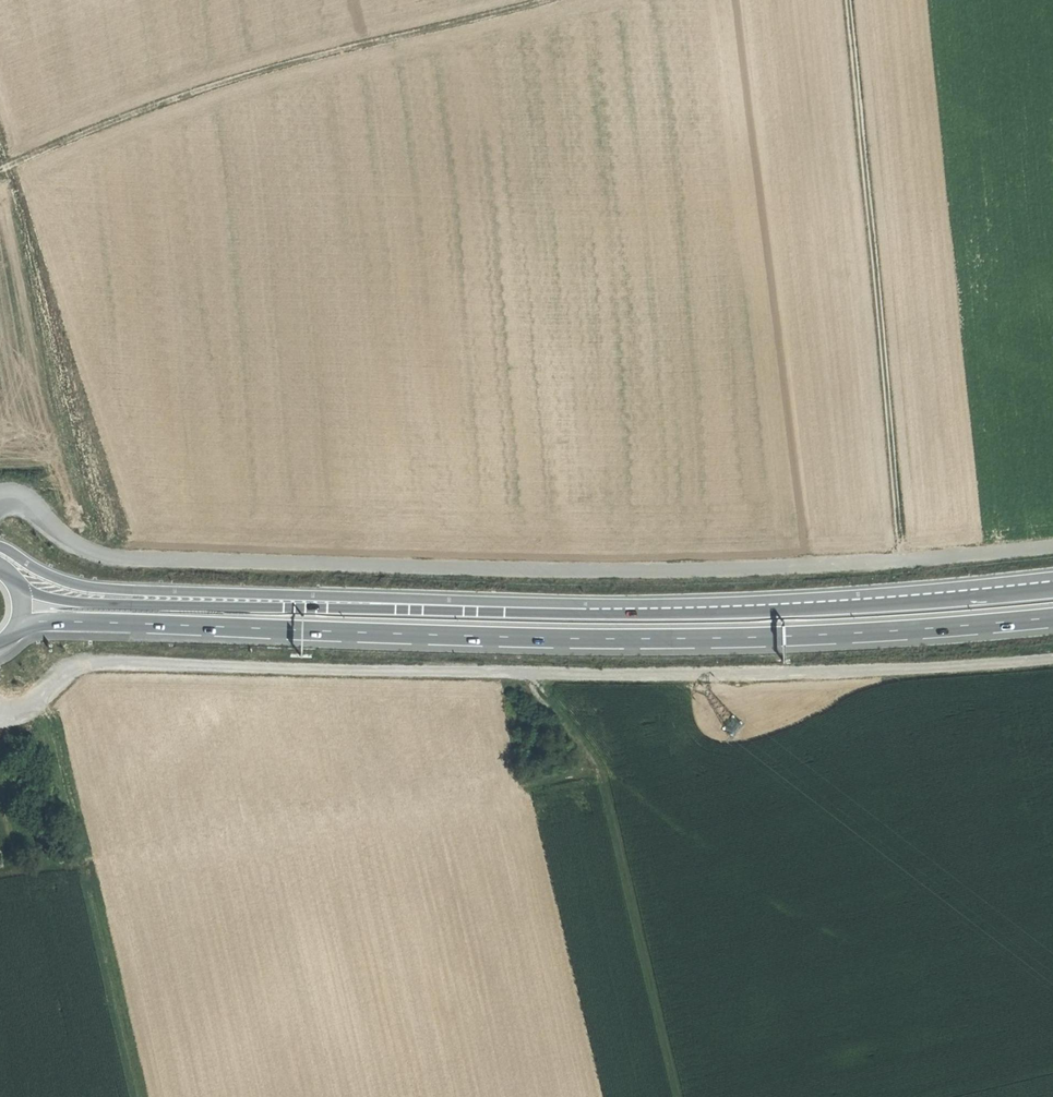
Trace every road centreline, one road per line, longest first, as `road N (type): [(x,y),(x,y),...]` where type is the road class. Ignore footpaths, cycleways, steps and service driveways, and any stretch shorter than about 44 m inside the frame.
road 1 (track): [(1052,544),(905,558),(566,568),(138,559),(89,548),(27,495),(0,492)]
road 2 (track): [(0,708),(22,706),(68,670),(93,661),(749,677),(1052,659)]
road 3 (trunk): [(1052,589),(602,616),(105,602)]
road 4 (trunk): [(106,623),(646,638),(1052,617)]
road 5 (track): [(557,0),(239,70),(0,161)]
road 6 (track): [(905,558),(848,0)]
road 7 (track): [(520,673),(605,783),(676,1096)]
road 8 (track): [(135,1096),(78,862)]

